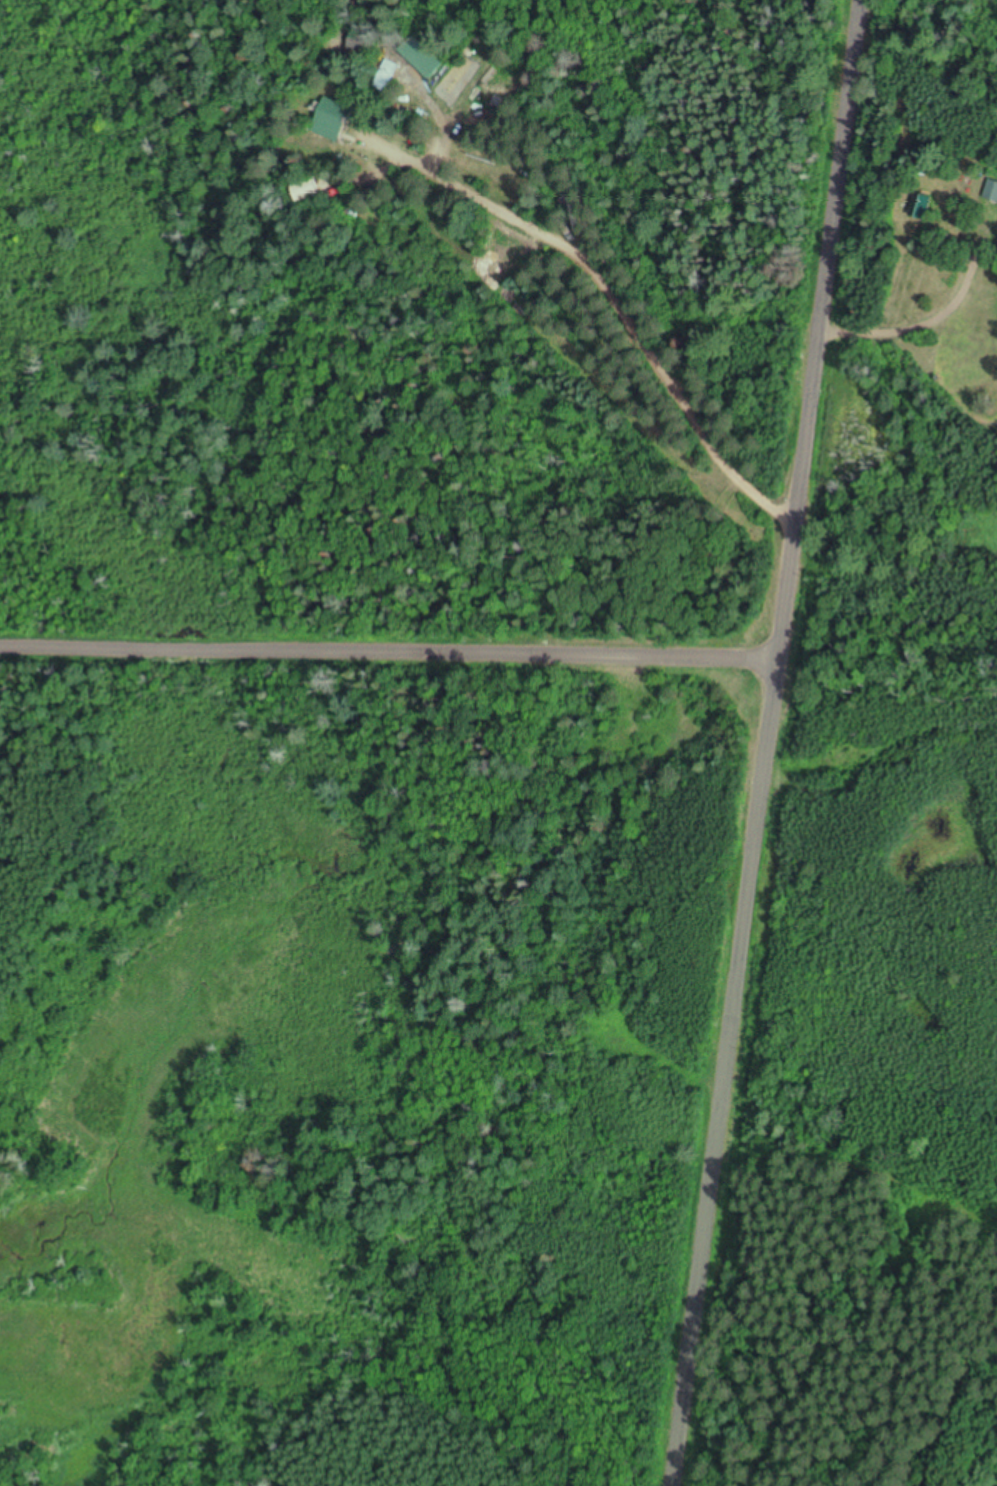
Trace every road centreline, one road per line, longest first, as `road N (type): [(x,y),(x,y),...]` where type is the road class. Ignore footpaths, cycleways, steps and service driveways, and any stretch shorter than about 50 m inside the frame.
road 1 (residential): [(671,1485),(860,0)]
road 2 (residential): [(775,671),(0,654)]

